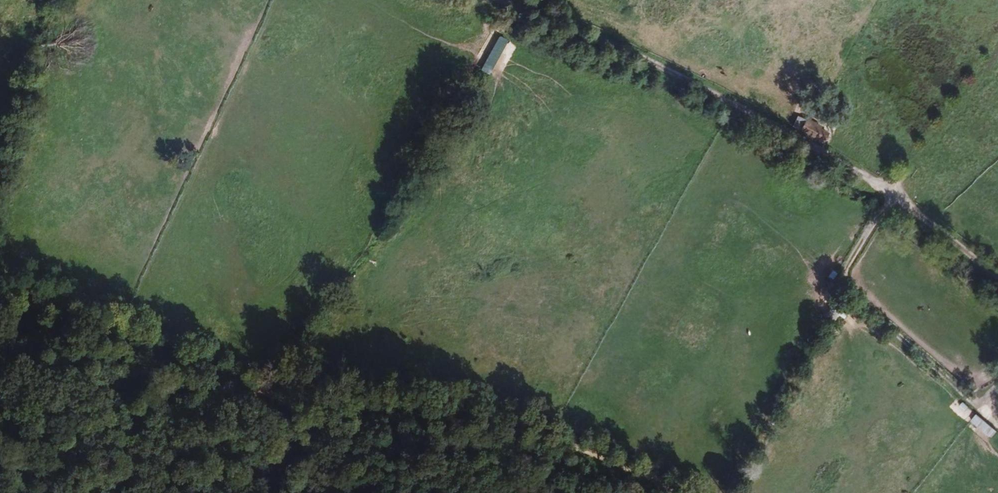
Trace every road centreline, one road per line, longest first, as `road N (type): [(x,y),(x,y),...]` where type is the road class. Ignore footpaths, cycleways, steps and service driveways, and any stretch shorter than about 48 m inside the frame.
road 1 (track): [(498,0),(654,64),(861,174),(997,276)]
road 2 (track): [(997,424),(844,292),(845,272),(882,209)]

